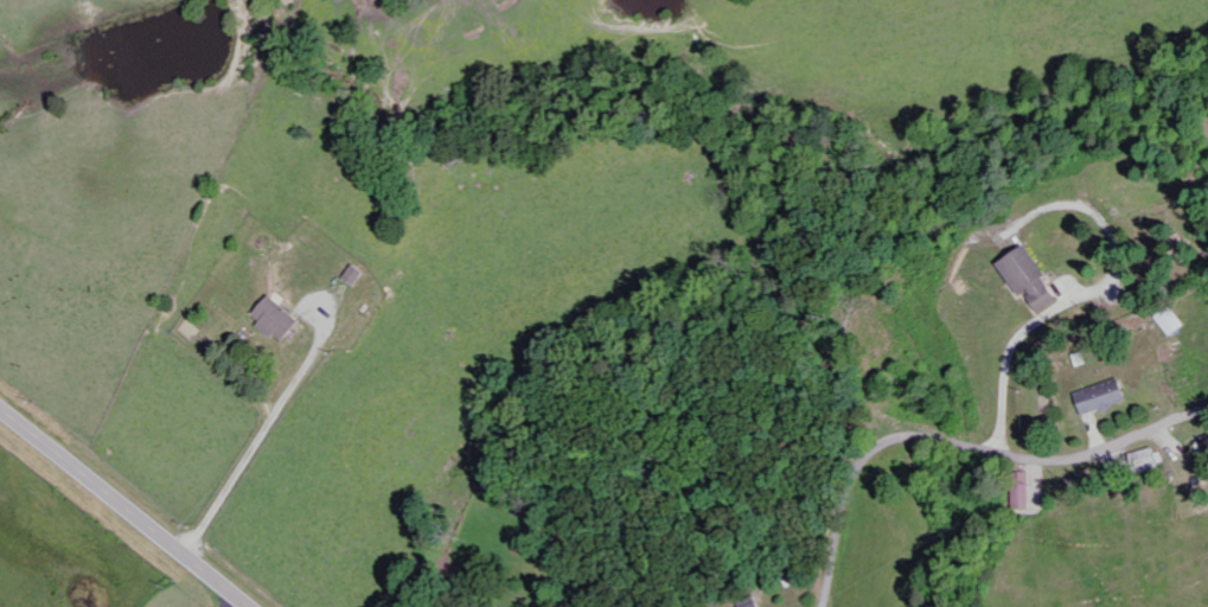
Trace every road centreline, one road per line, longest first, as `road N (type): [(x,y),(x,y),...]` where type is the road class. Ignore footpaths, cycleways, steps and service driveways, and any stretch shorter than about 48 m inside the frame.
road 1 (residential): [(1207,410),(1075,459),(1031,460),(915,439),(881,448),(848,494),(824,606)]
road 2 (tertiary): [(0,407),(248,606)]

